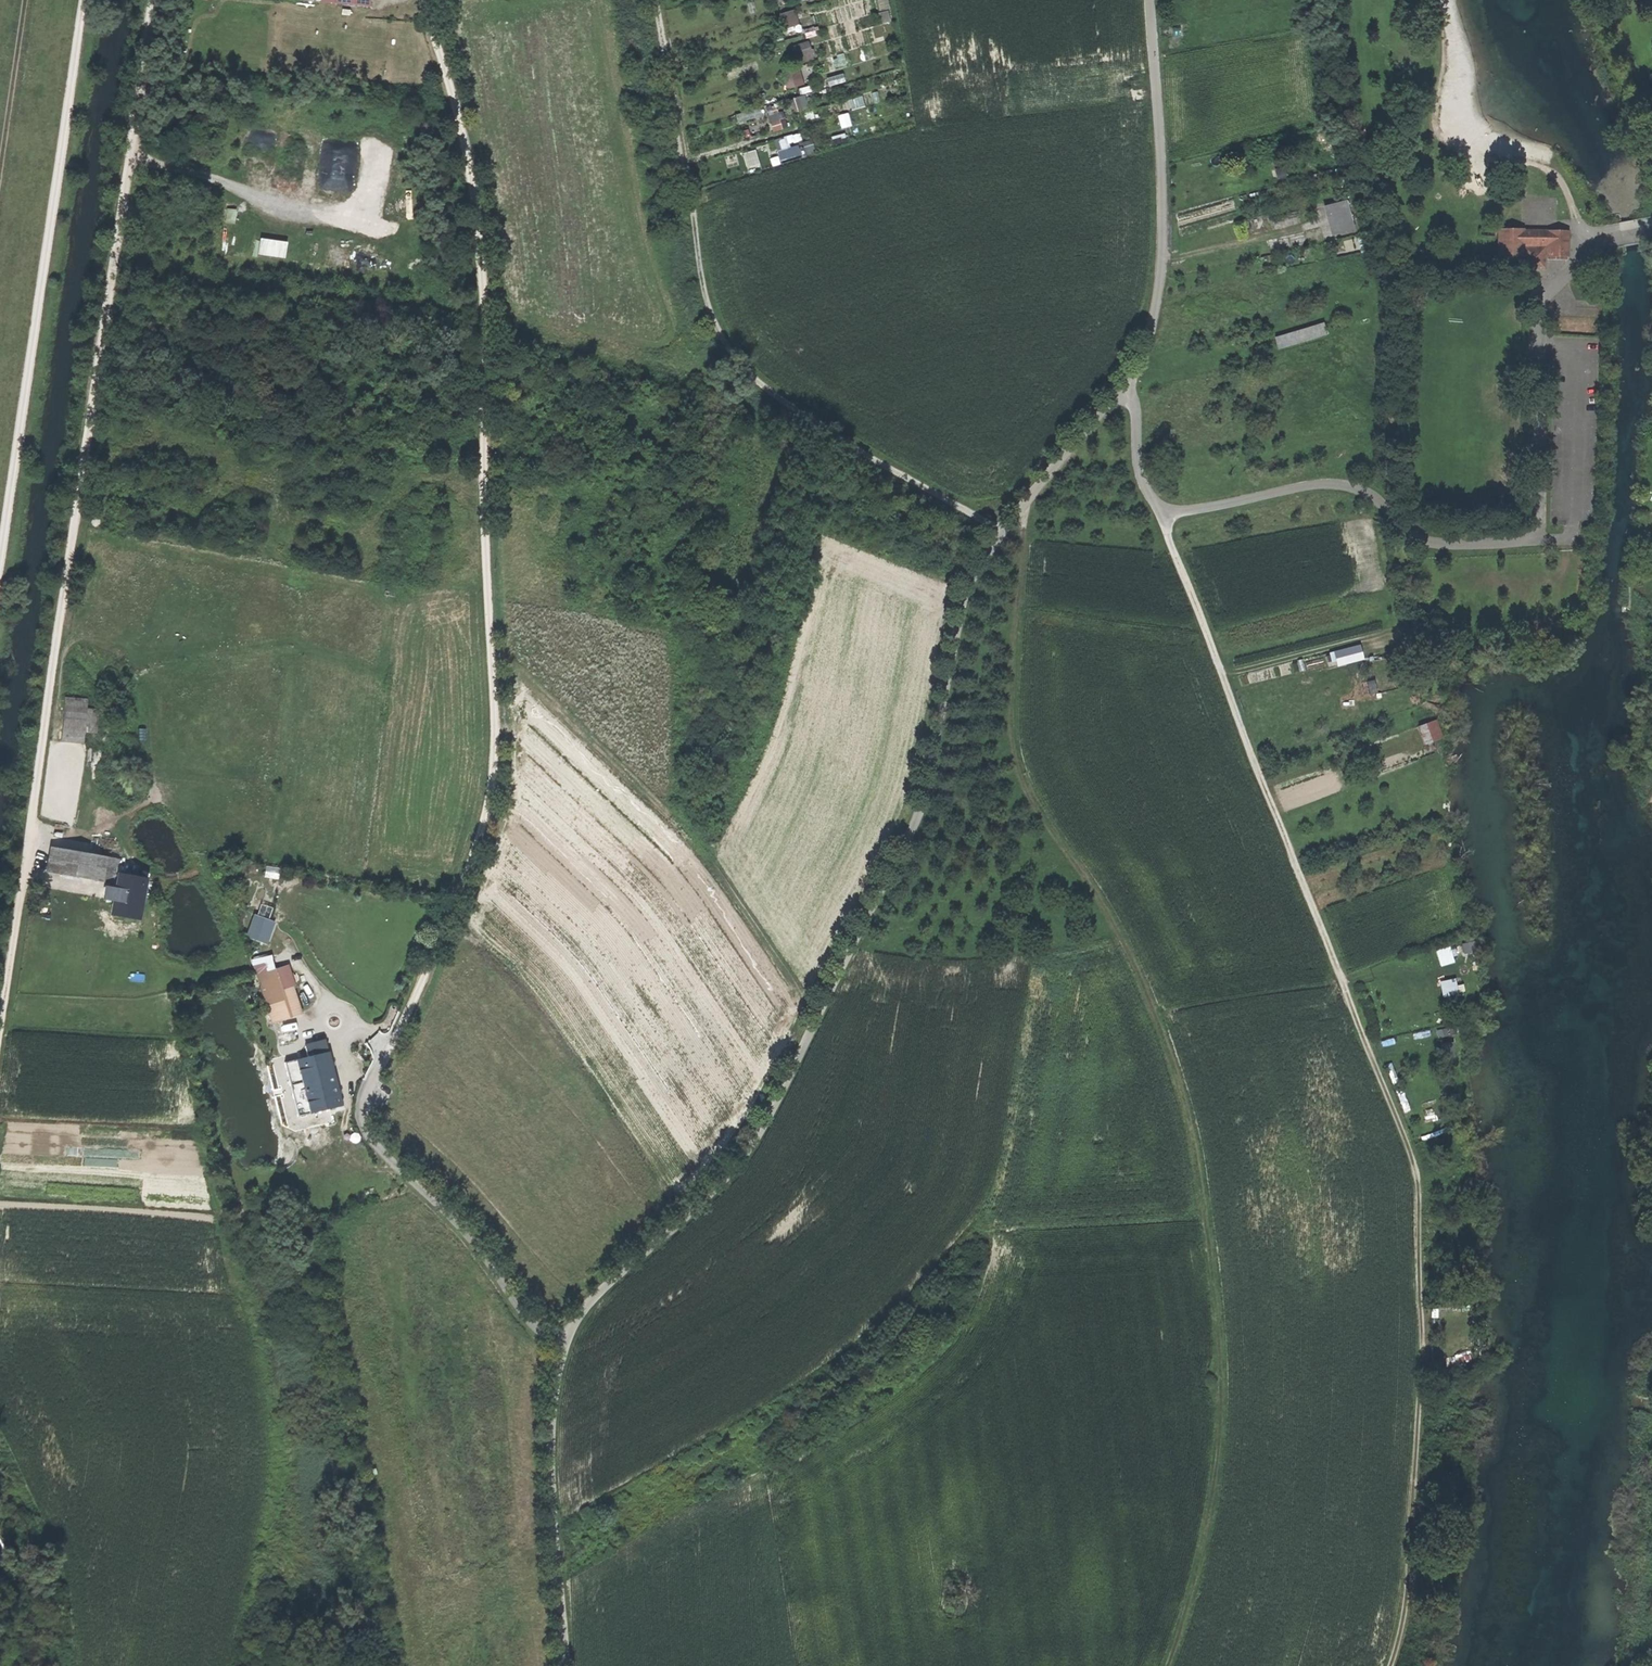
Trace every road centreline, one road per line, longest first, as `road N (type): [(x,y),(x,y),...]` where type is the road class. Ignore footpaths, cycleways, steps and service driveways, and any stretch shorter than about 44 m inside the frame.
road 1 (track): [(1149,0),(1163,239),(1146,348),(1125,386),(1028,497),(964,591),(916,820),(767,1121),(720,1185),(593,1298)]
road 2 (track): [(564,1346),(538,1330),(384,1135),(395,1038),(468,873),(494,766),(477,228),(424,0)]
road 3 (track): [(1167,1665),(1193,1582),(1217,1450),(1218,1332),(1207,1236),(1178,1080),(1144,990),(1017,767),(1011,682),(1028,497)]
road 4 (track): [(1390,1665),(1407,1589),(1419,1398),(1417,1182),(1161,512)]
road 5 (track): [(0,1031),(153,0)]
road 6 (unclassified): [(1651,231),(1596,240),(1556,277),(1536,308),(1539,531),(1531,540),(1435,544),(1403,528),(1358,487),(1330,481),(1161,512),(1138,467),(1136,407),(1125,386)]
road 7 (track): [(1001,532),(757,383),(718,332),(699,267),(655,0)]
road 8 (track): [(0,554),(84,0)]
road 9 (track): [(565,1665),(551,1446),(564,1346),(593,1298)]
road 10 (track): [(0,158),(23,0)]

